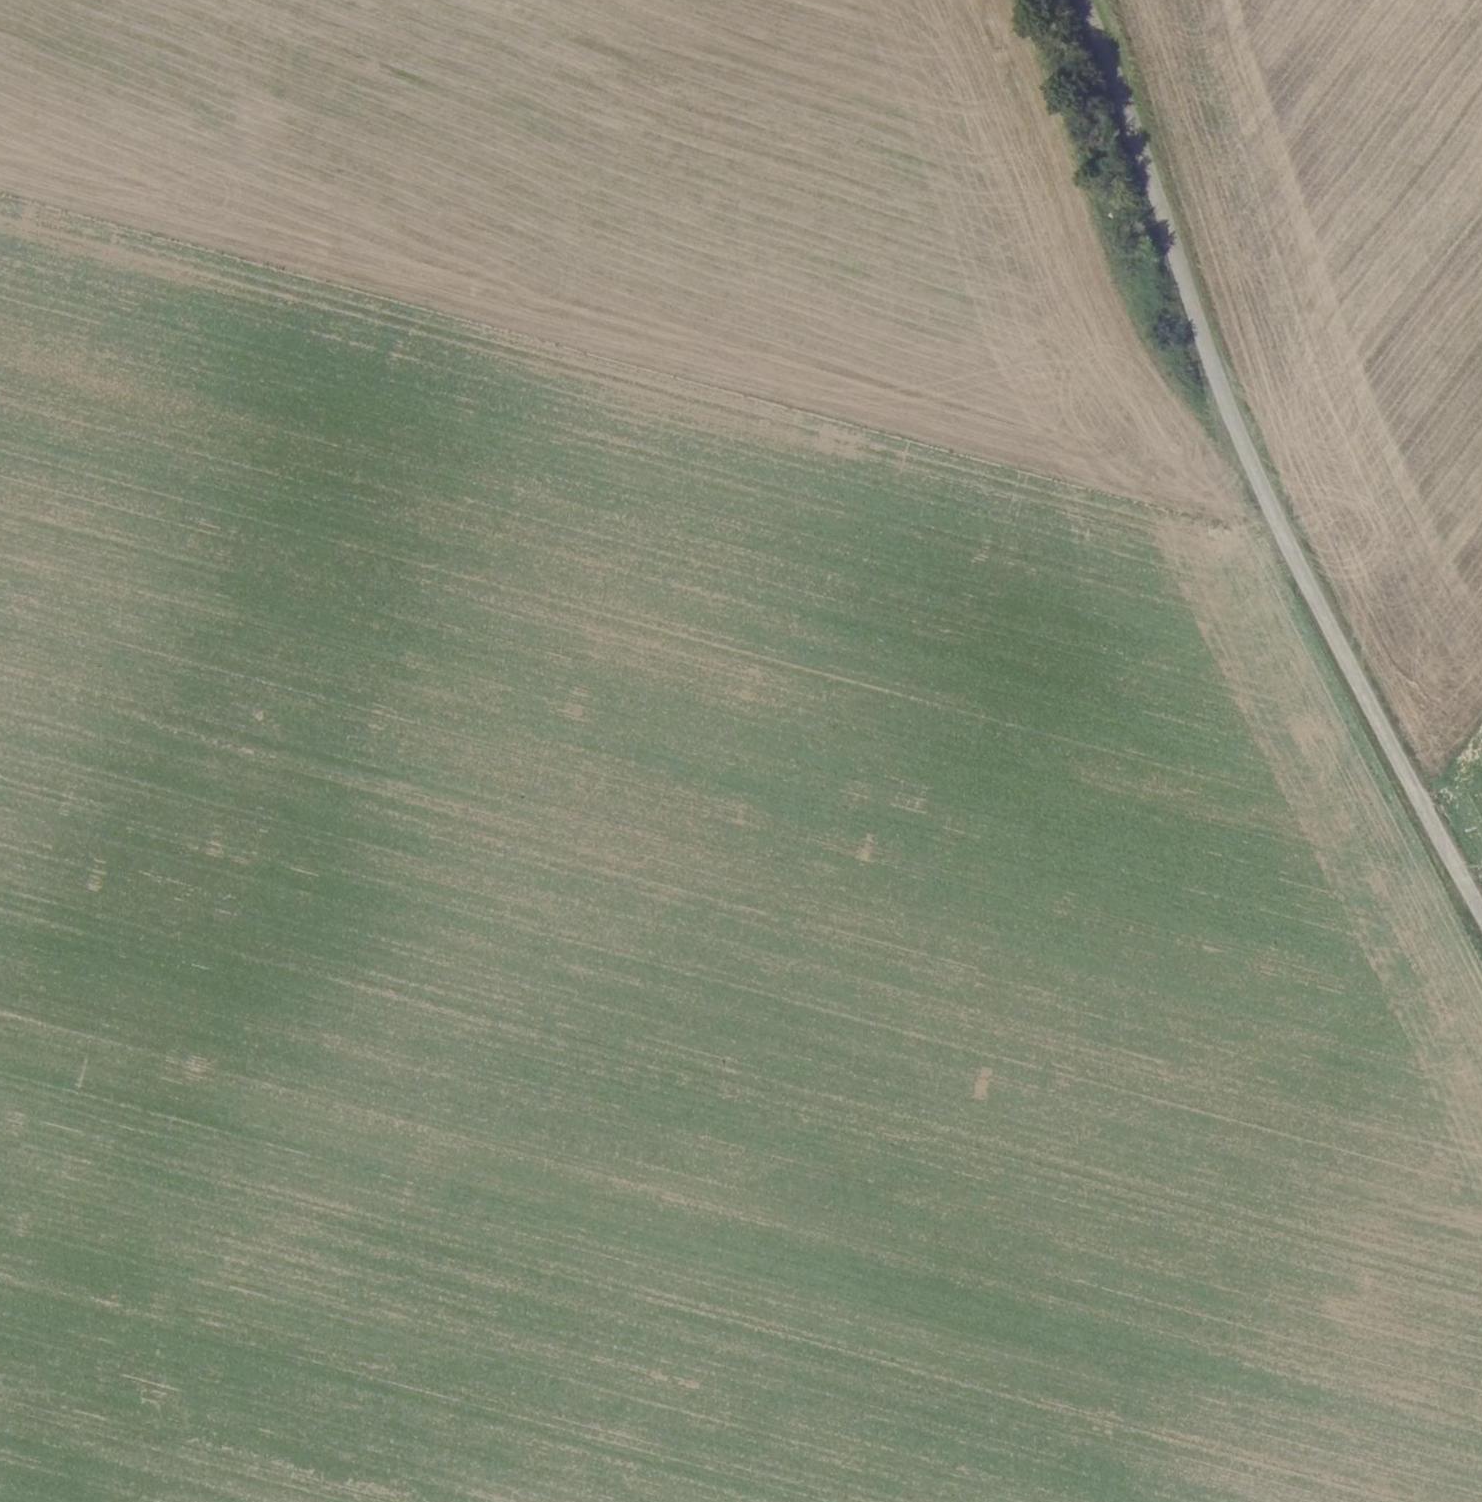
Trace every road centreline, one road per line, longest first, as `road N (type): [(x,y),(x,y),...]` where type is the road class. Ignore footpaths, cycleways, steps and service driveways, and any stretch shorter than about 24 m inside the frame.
road 1 (track): [(1481,908),(1283,527),(1078,0)]

